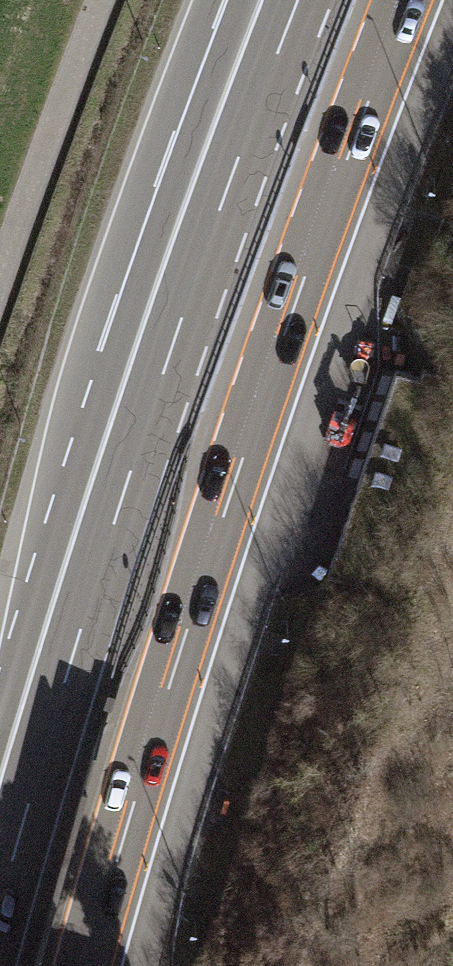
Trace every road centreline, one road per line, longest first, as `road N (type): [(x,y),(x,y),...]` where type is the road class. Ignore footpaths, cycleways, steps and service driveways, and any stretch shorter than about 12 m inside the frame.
road 1 (motorway): [(102,965),(208,594),(410,0)]
road 2 (motorway): [(287,0),(149,378),(0,861)]
road 3 (track): [(0,300),(111,0)]

